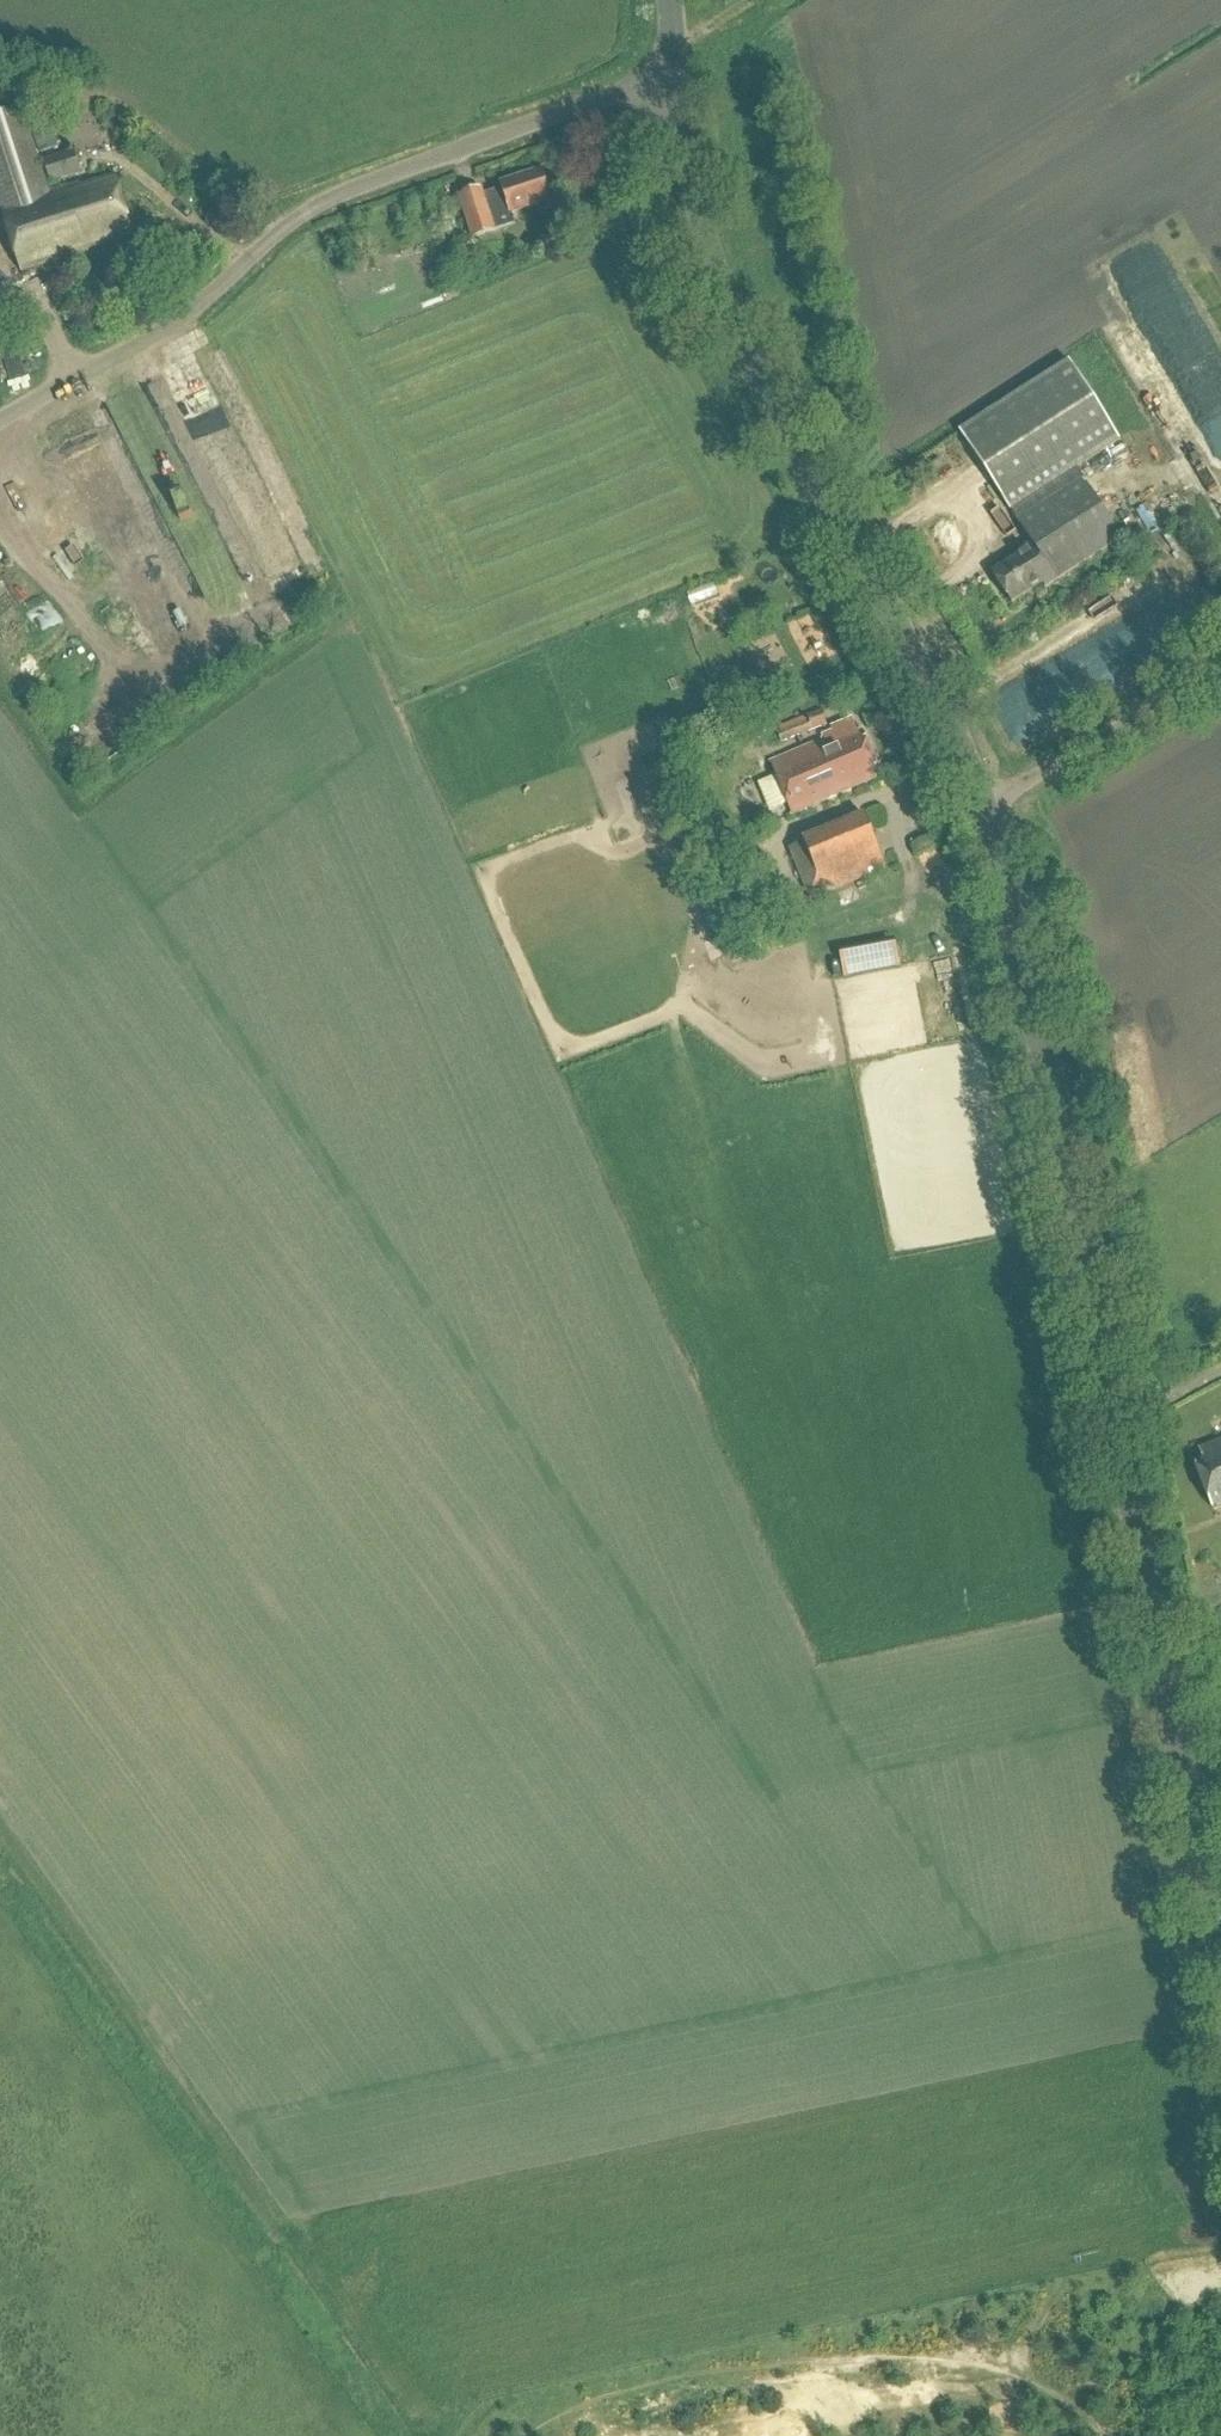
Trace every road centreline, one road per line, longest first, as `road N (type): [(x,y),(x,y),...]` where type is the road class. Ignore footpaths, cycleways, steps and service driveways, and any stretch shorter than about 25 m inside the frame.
road 1 (tertiary): [(1220,1974),(988,805)]
road 2 (tertiary): [(988,805),(907,640),(753,372),(700,210),(673,78)]
road 3 (unclassified): [(0,421),(189,312),(309,202),(626,86),(673,78)]
road 4 (unclassified): [(988,805),(1220,663)]
road 5 (track): [(73,381),(0,250)]

